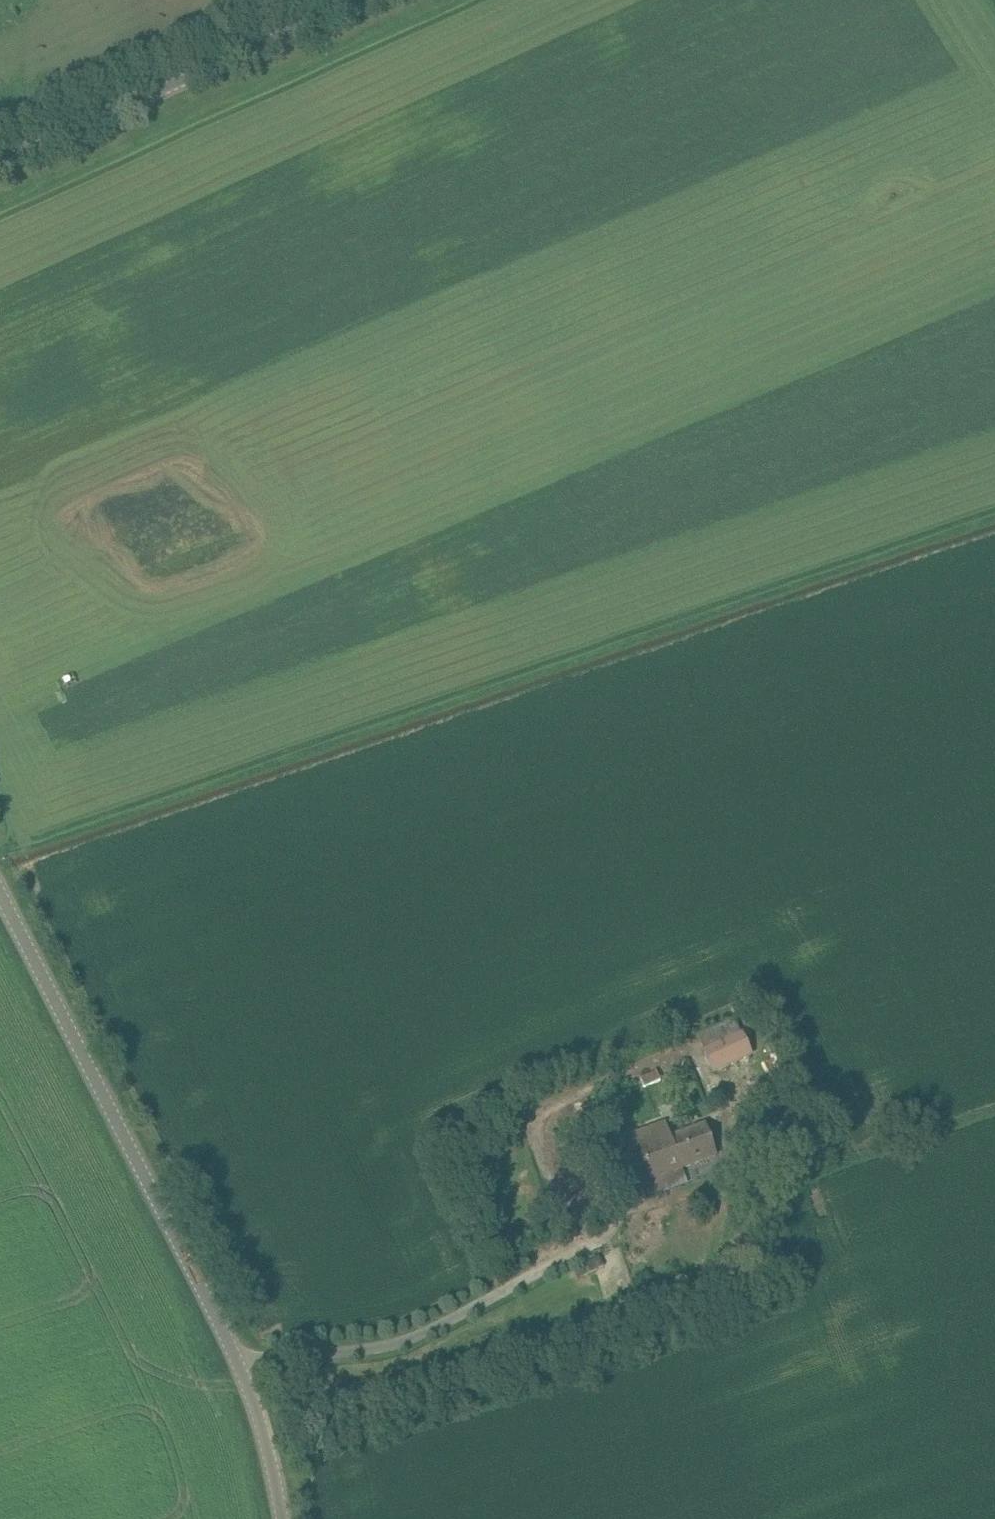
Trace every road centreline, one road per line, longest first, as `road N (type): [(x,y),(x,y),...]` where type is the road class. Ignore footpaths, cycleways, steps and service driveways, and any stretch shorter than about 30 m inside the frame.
road 1 (residential): [(284,1518),(266,1438),(223,1330),(0,892)]
road 2 (unclassified): [(0,163),(361,0)]

